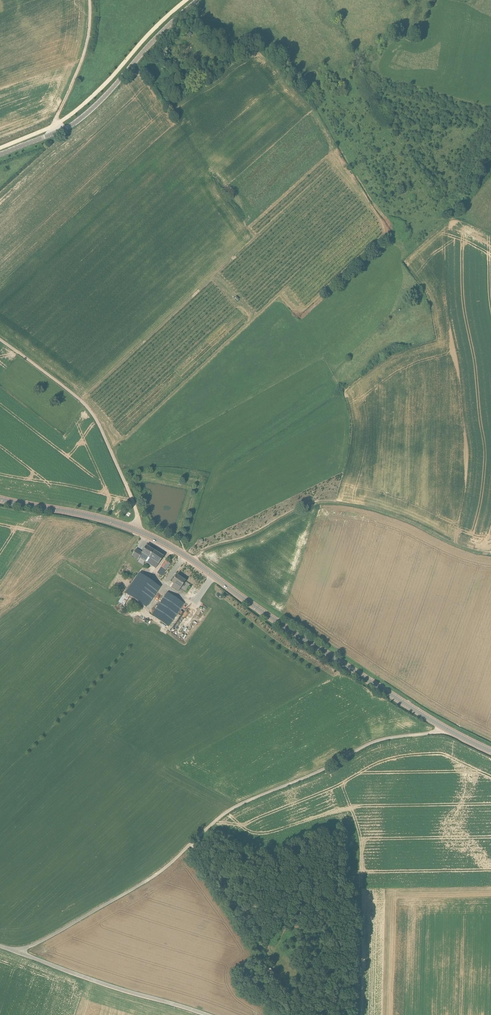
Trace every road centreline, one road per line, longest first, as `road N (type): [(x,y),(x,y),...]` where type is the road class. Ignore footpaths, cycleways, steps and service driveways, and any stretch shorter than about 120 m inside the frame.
road 1 (unclassified): [(15,950),(142,883),(230,810),(371,743),(444,728)]
road 2 (tertiary): [(444,728),(134,529)]
road 3 (track): [(490,554),(391,515),(325,502),(193,561)]
road 4 (tertiary): [(0,155),(78,121),(198,0)]
road 5 (unclassified): [(134,529),(137,514),(93,414),(0,339)]
road 6 (track): [(191,844),(261,945),(296,916),(301,894),(252,907)]
road 7 (unclassified): [(15,950),(207,1014)]
road 8 (tertiary): [(134,529),(0,499)]
road 9 (track): [(56,124),(86,45),(90,0)]

